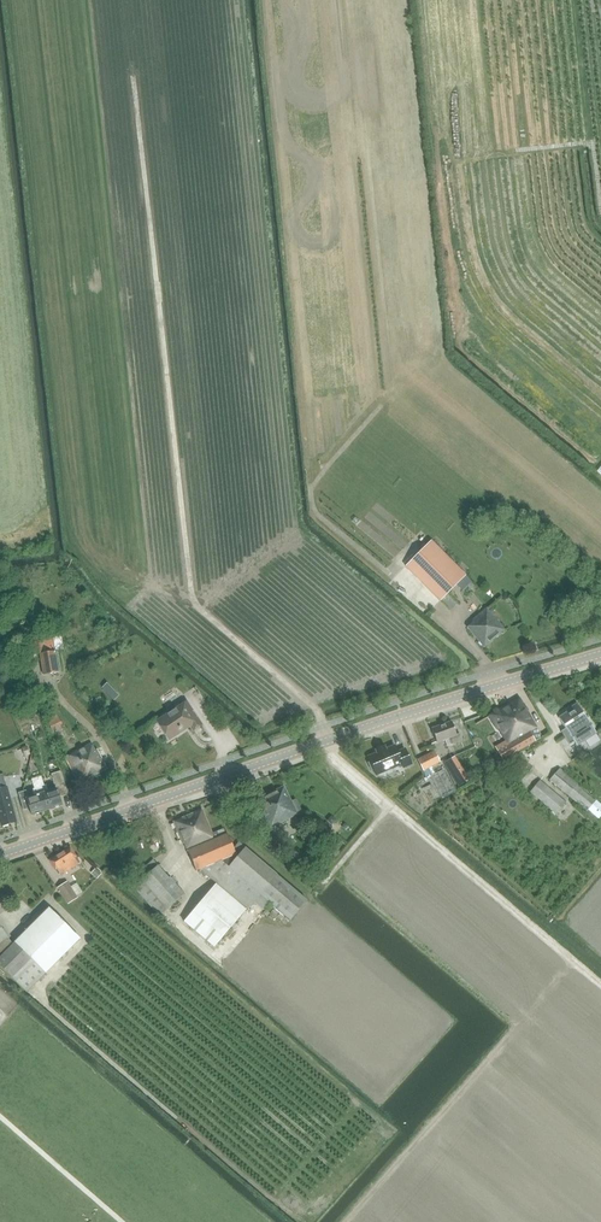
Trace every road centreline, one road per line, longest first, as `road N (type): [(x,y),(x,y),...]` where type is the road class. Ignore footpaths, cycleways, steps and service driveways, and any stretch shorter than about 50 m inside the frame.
road 1 (track): [(323,726),(316,709),(192,596),(131,53)]
road 2 (tertiary): [(328,741),(0,855)]
road 3 (tertiary): [(600,654),(328,741)]

